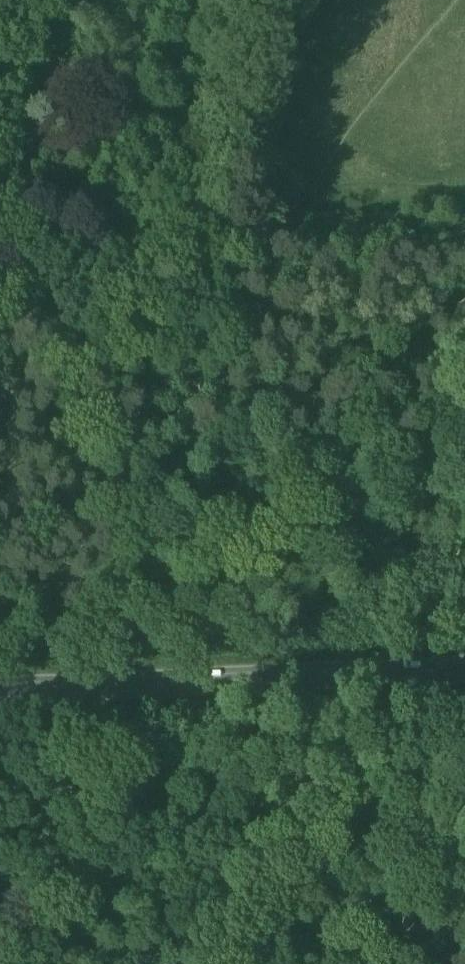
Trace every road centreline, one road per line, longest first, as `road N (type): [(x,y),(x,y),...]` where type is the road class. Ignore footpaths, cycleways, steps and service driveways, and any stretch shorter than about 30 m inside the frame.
road 1 (track): [(464,358),(0,259)]
road 2 (secondary): [(0,692),(464,670)]
road 3 (track): [(0,483),(7,380),(0,259)]

